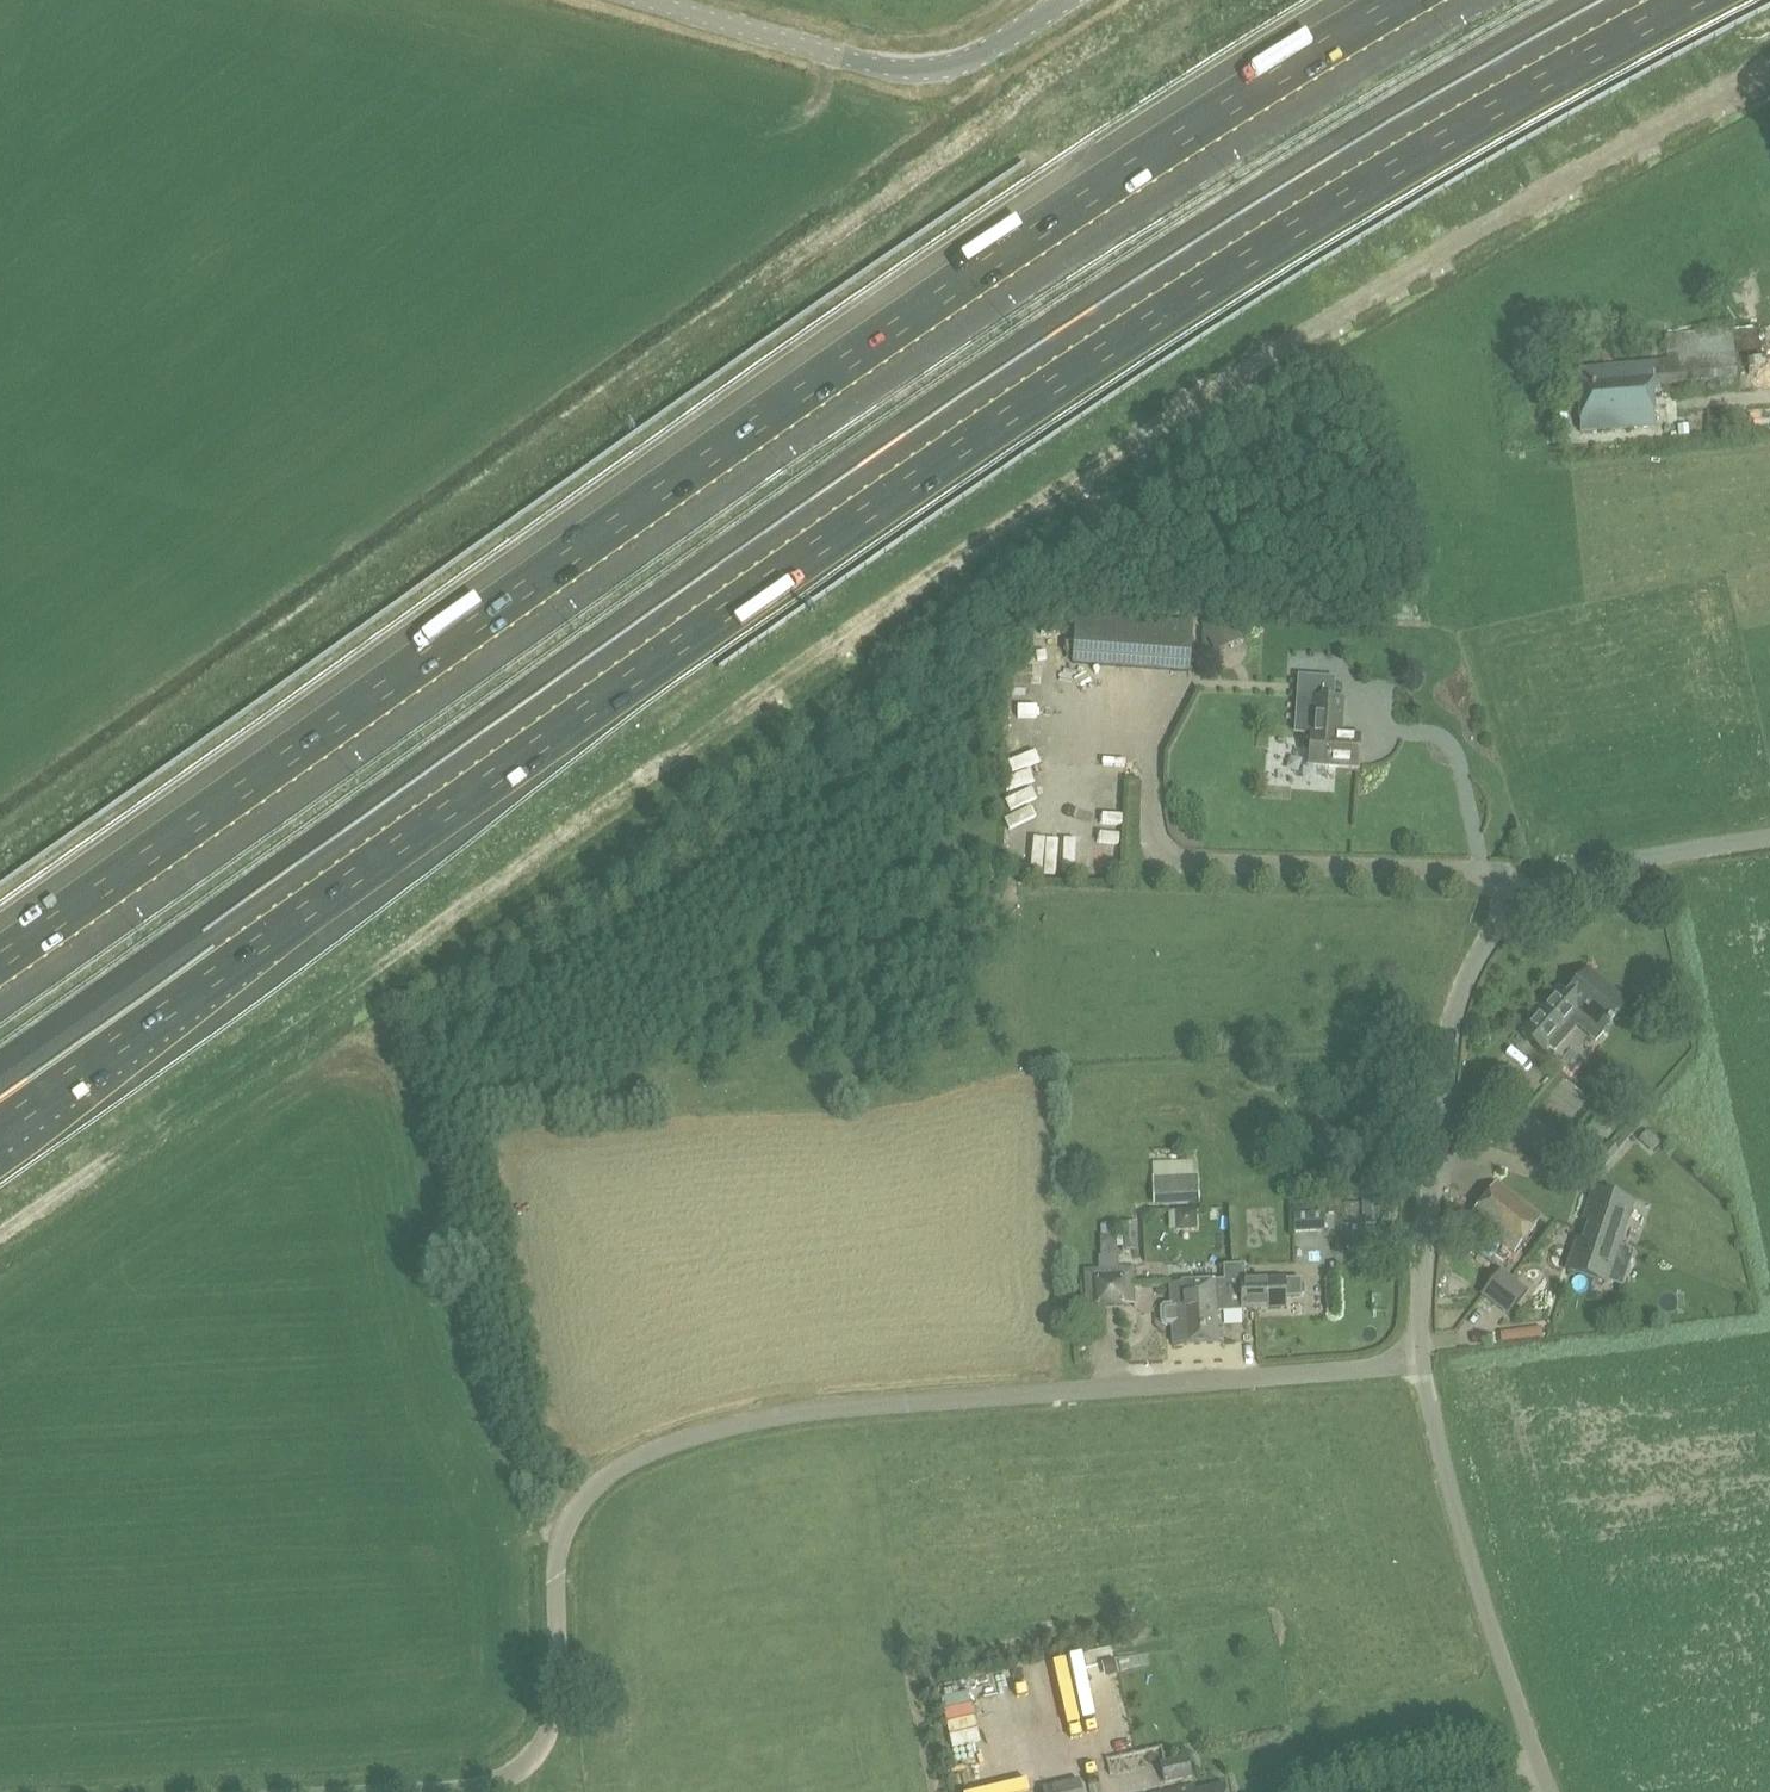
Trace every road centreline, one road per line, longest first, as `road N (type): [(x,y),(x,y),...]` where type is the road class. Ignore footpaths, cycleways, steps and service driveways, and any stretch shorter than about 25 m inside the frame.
road 1 (motorway): [(0,1095),(1079,338),(1484,86),(1640,0)]
road 2 (motorway): [(1430,0),(878,355),(0,974)]
road 3 (unclassified): [(417,1791),(506,1780),(534,1754),(561,1693),(561,1548),(574,1513),(604,1474),(649,1449),(798,1412),(884,1402),(1419,1362)]
road 4 (unclassified): [(1419,1362),(1424,1241),(1453,1029),(1470,971),(1499,921),(1555,883),(1605,865),(1769,836)]
road 5 (unclassified): [(1552,1791),(1484,1602),(1419,1362)]
road 6 (unclassified): [(645,0),(811,49),(937,68),(996,46),(1065,0)]

